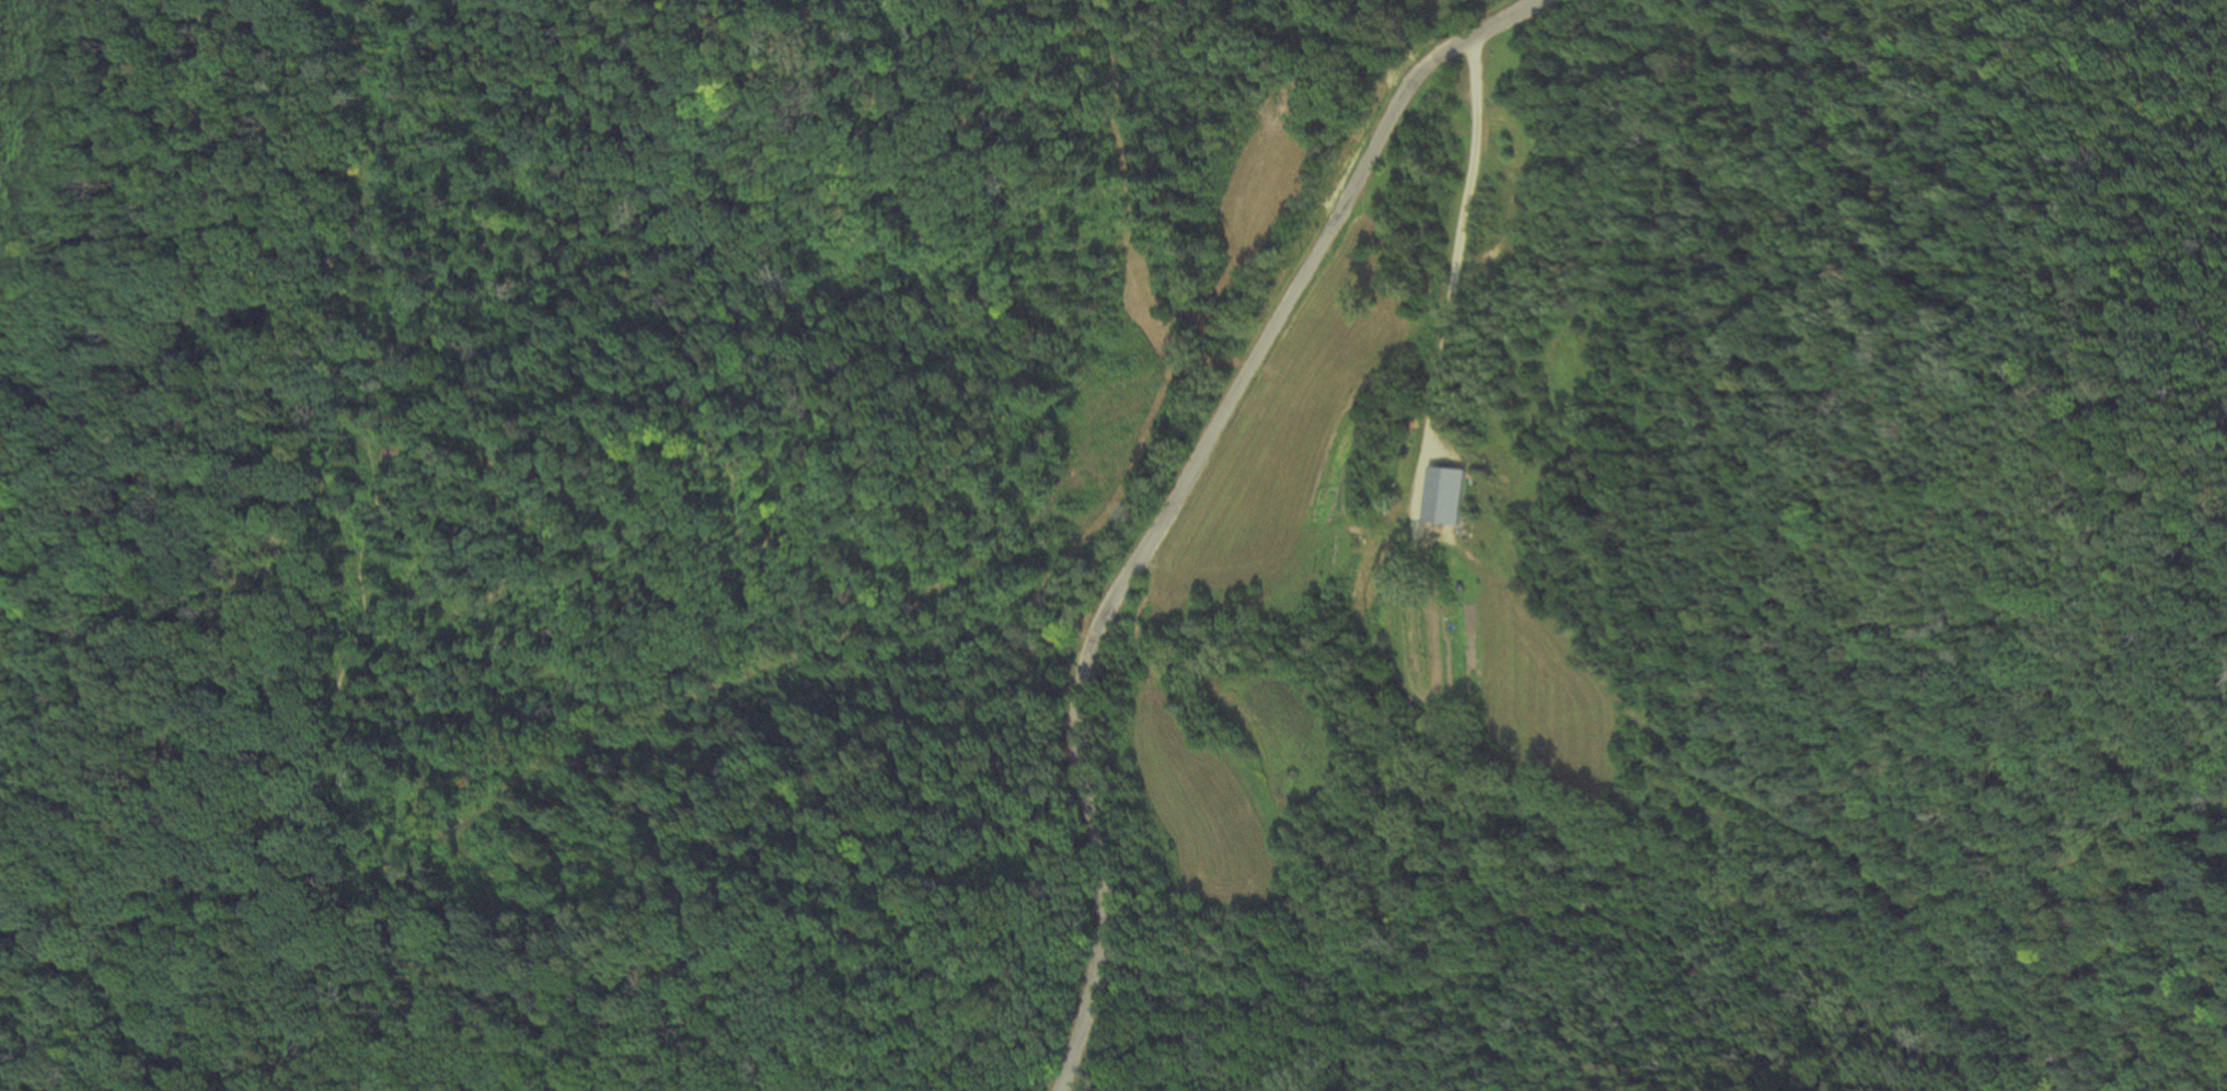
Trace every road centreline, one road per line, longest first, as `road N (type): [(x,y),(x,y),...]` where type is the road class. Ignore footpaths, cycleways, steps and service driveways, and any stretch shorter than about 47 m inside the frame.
road 1 (residential): [(1058,1090),(1104,935),(1077,746),(1084,673),(1124,581),(1410,79),(1533,0)]

